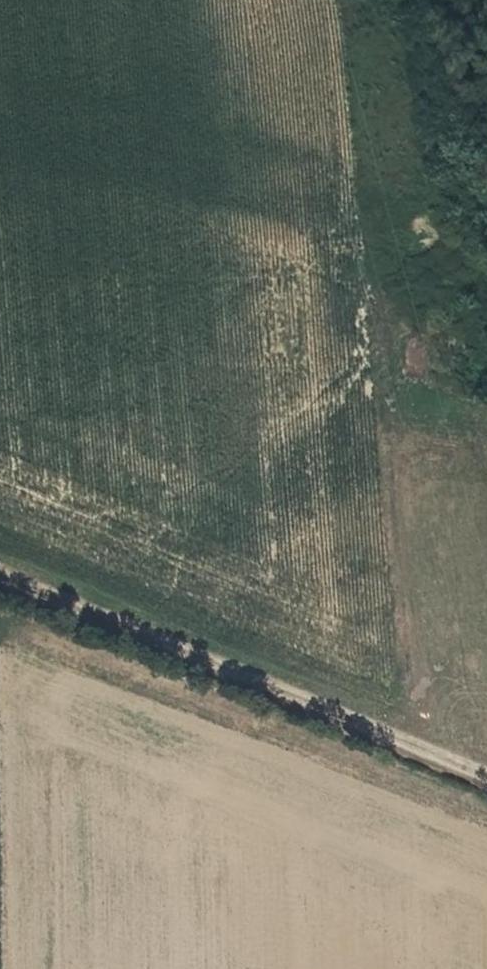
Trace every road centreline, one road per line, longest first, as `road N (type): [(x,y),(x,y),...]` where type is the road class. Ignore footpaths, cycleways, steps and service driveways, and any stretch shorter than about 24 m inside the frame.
road 1 (track): [(0,580),(486,775)]

